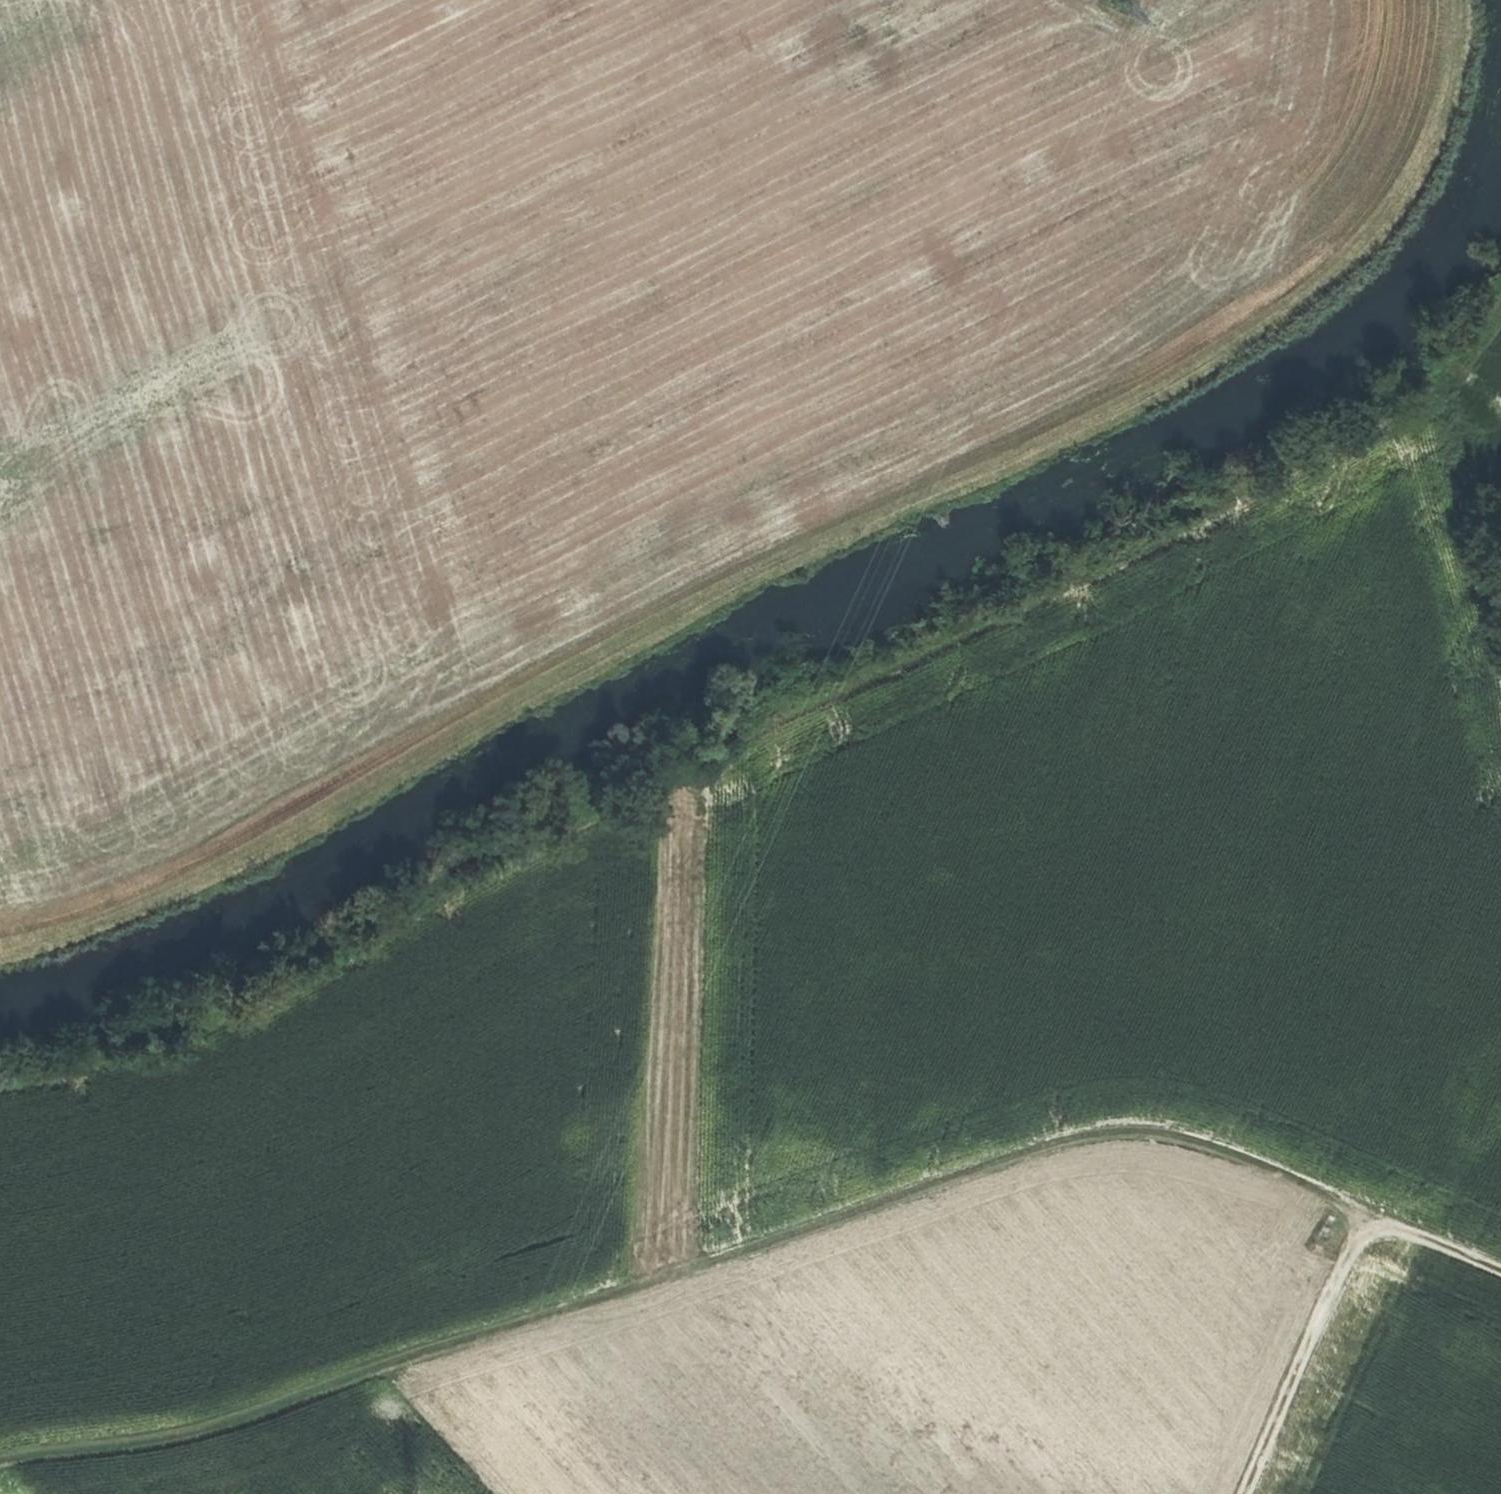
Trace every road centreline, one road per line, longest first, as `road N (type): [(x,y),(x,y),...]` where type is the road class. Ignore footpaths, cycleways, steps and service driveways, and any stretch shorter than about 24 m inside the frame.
road 1 (track): [(0,1458),(241,1420),(1091,1137),(1245,1164),(1355,1208),(1387,1231)]
road 2 (track): [(1236,1493),(1316,1289),(1359,1240),(1387,1231),(1500,1272)]

